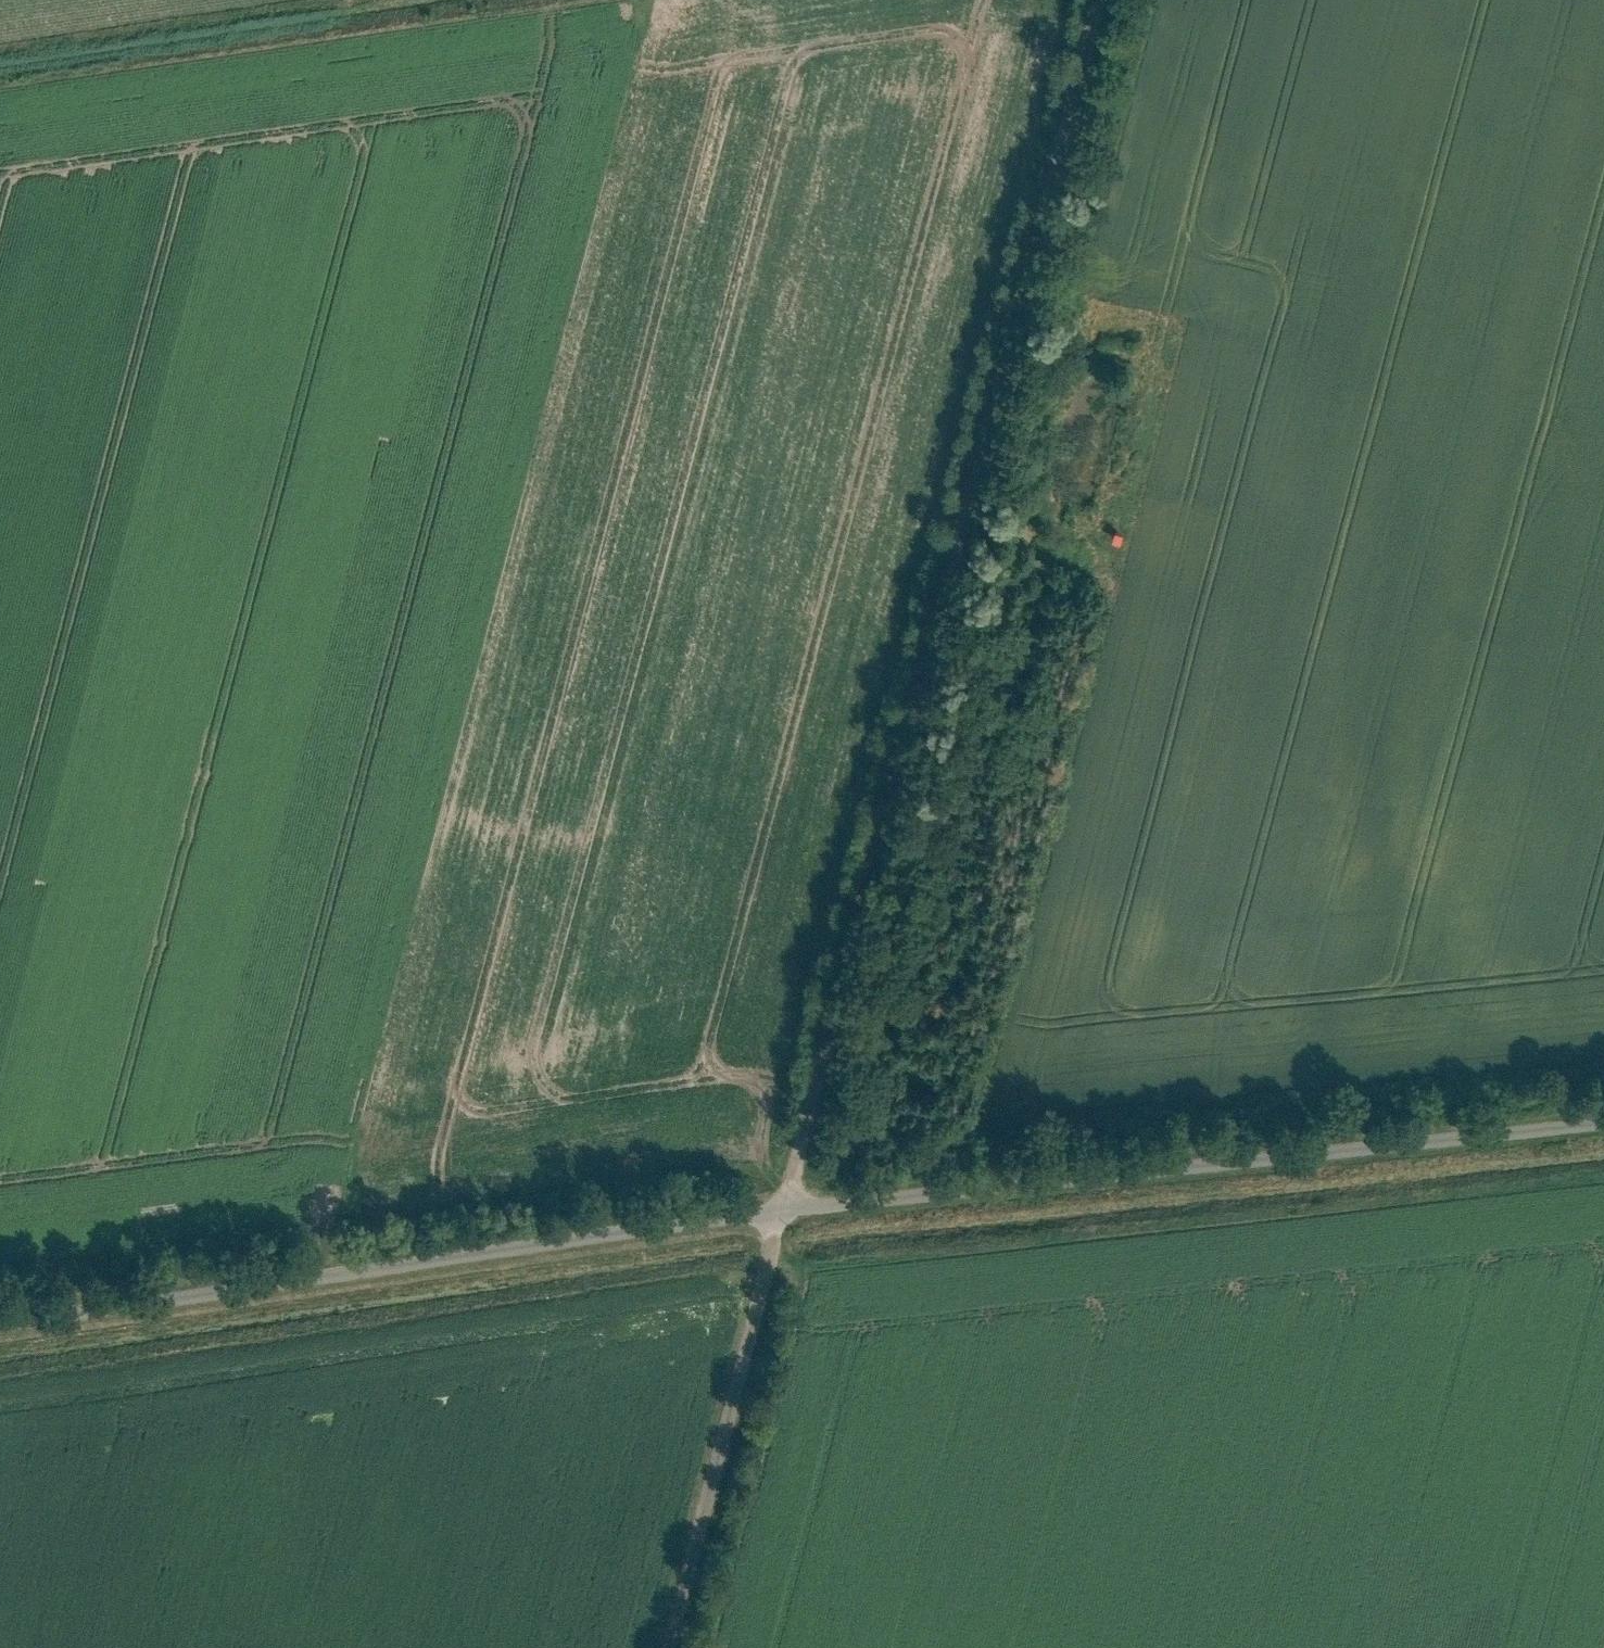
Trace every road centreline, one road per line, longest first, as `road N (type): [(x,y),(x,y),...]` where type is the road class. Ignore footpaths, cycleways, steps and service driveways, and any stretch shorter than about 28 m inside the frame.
road 1 (track): [(1096,0),(668,1647)]
road 2 (unclassified): [(0,1322),(782,1208),(1603,1121)]

